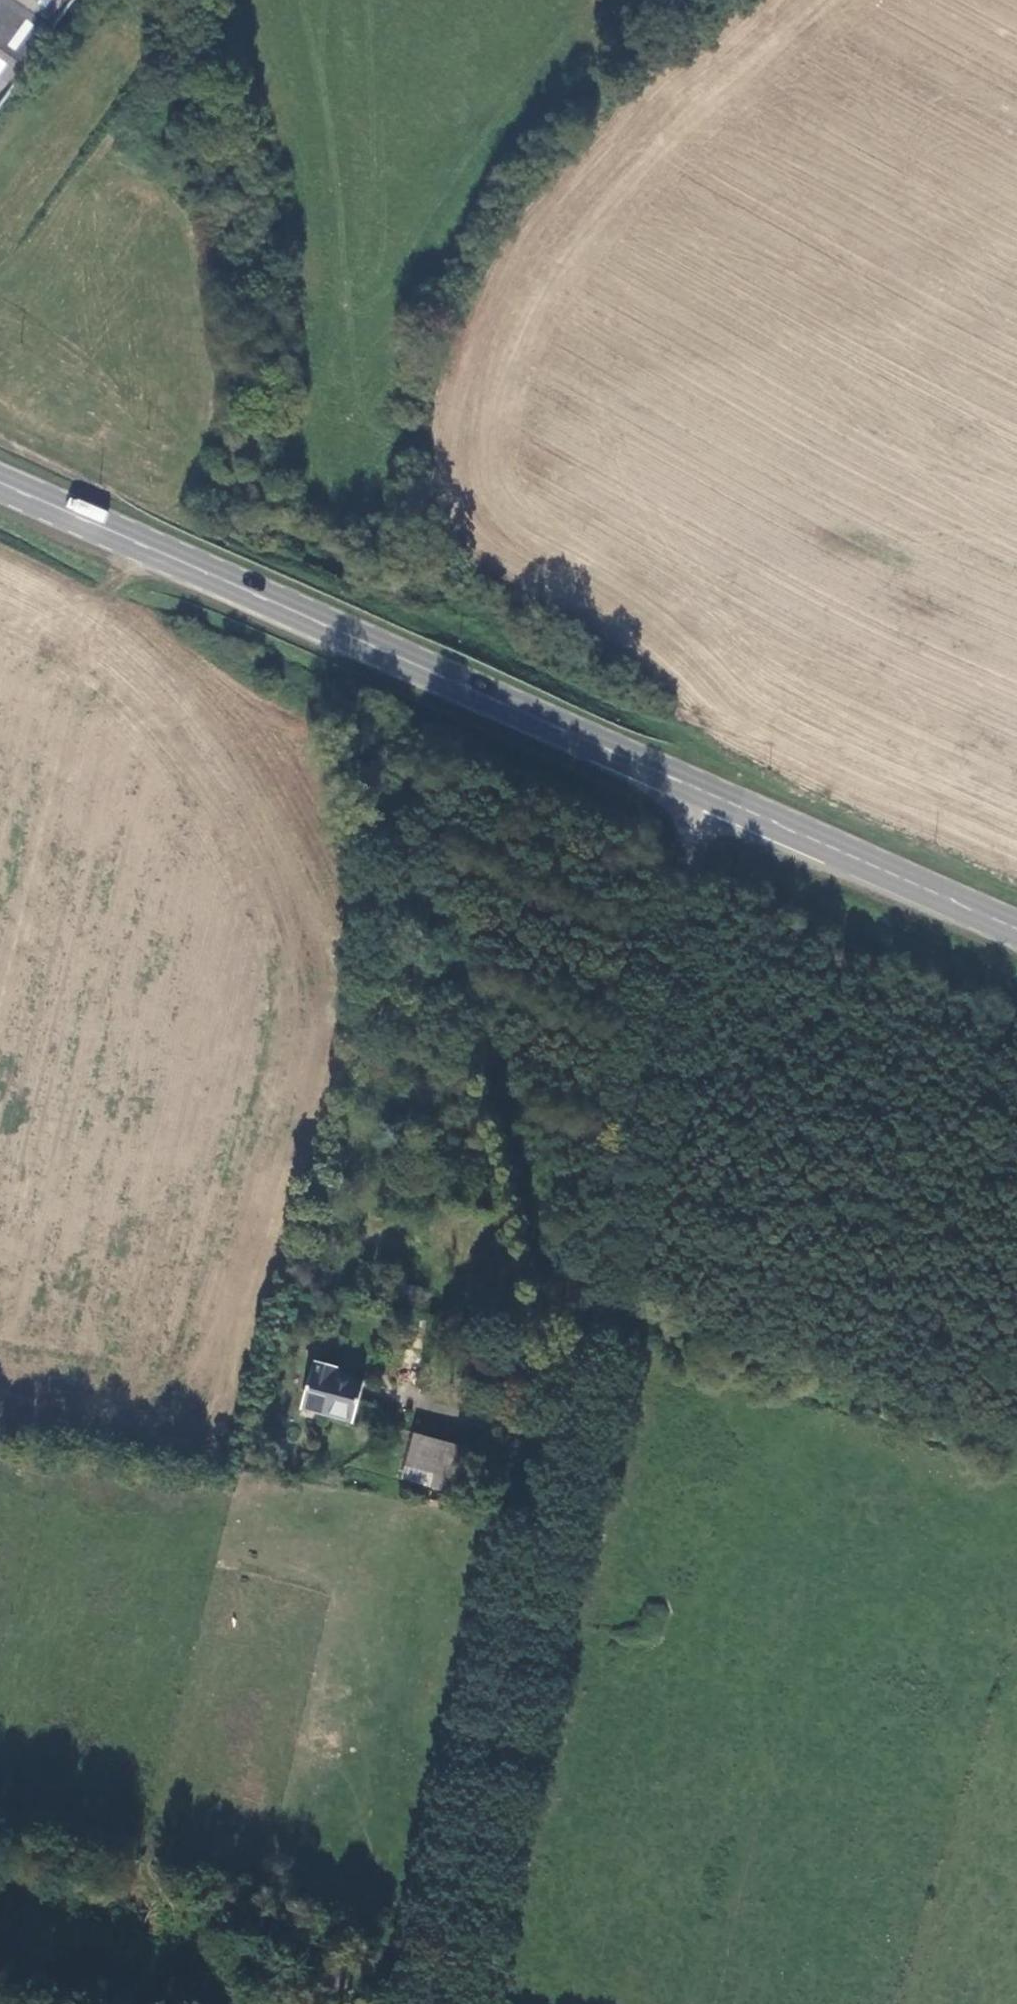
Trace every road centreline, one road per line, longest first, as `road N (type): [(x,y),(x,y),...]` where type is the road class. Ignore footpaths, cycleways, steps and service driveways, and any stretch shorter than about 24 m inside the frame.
road 1 (unclassified): [(712,798),(587,1285),(446,2003)]
road 2 (secondary): [(0,487),(712,798)]
road 3 (secondary): [(712,798),(1016,932)]

